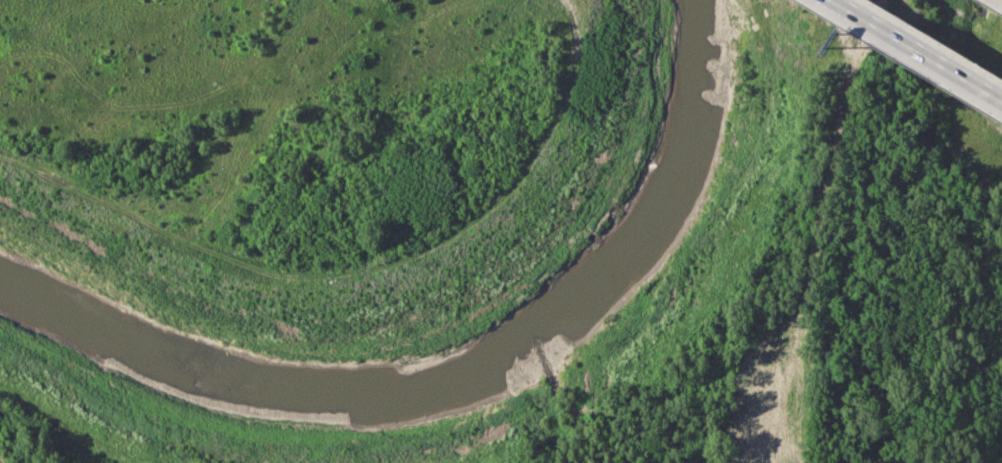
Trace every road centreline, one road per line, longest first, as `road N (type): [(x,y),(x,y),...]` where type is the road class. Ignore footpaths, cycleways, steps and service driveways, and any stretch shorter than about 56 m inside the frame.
road 1 (motorway): [(834,0),(1001,100)]

